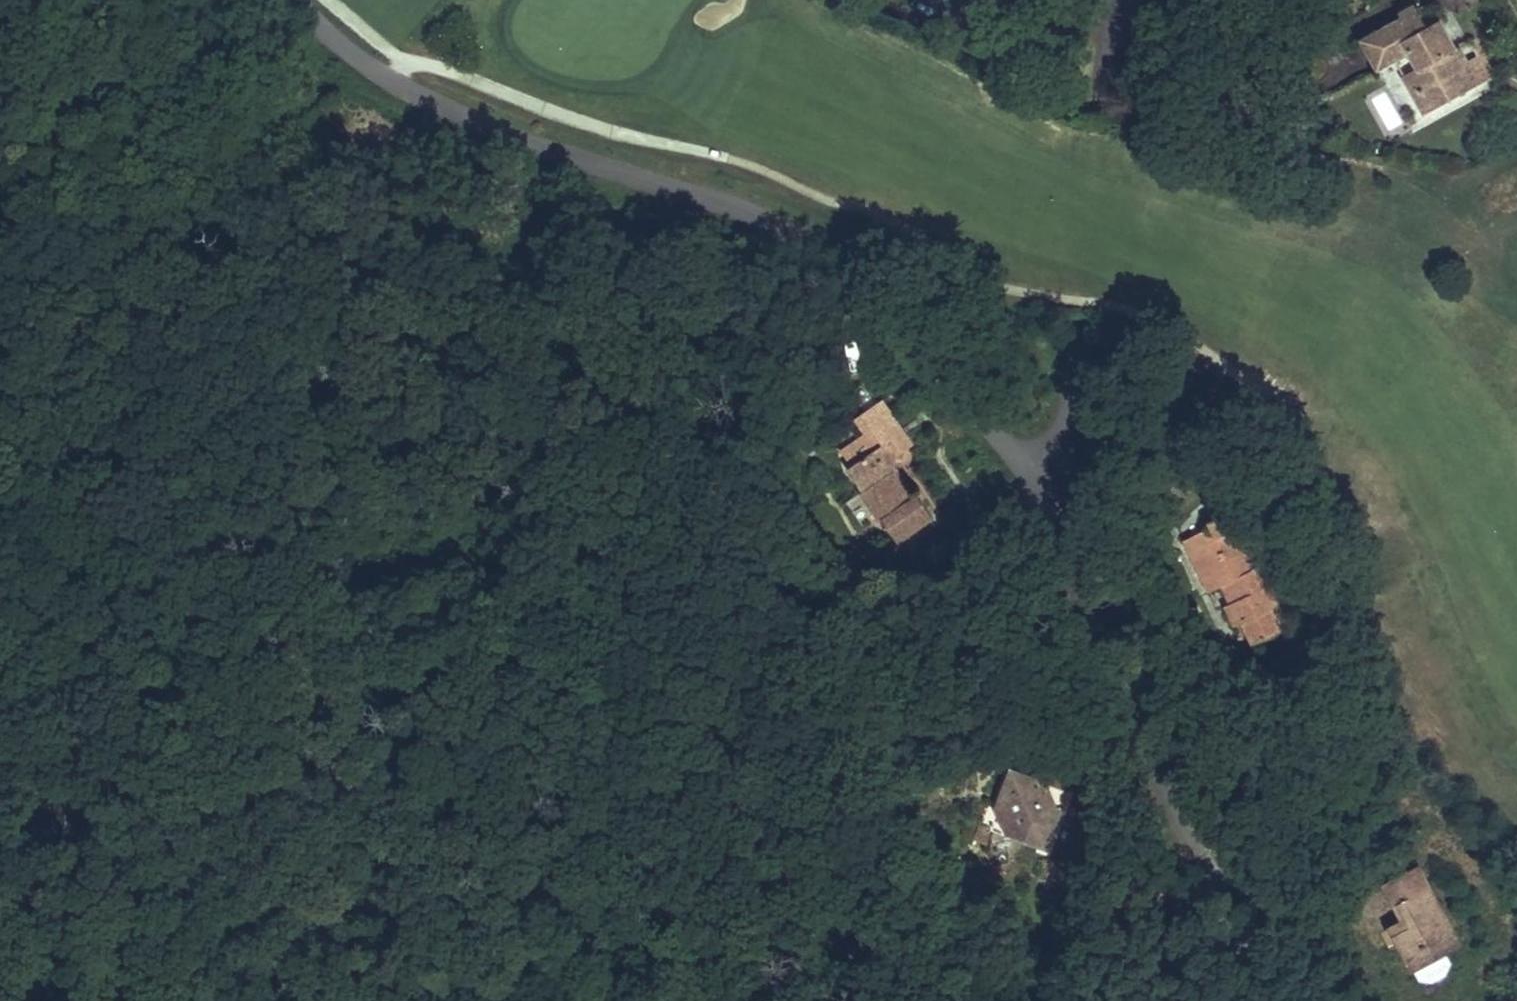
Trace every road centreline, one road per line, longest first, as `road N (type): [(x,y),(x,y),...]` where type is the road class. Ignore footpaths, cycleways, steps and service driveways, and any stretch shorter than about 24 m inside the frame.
road 1 (residential): [(293,0),(361,62),(606,168),(731,200),(843,278),(1031,487)]
road 2 (residential): [(1031,487),(1250,1000)]
road 3 (residential): [(1031,487),(1057,441),(1097,96),(1128,0)]

